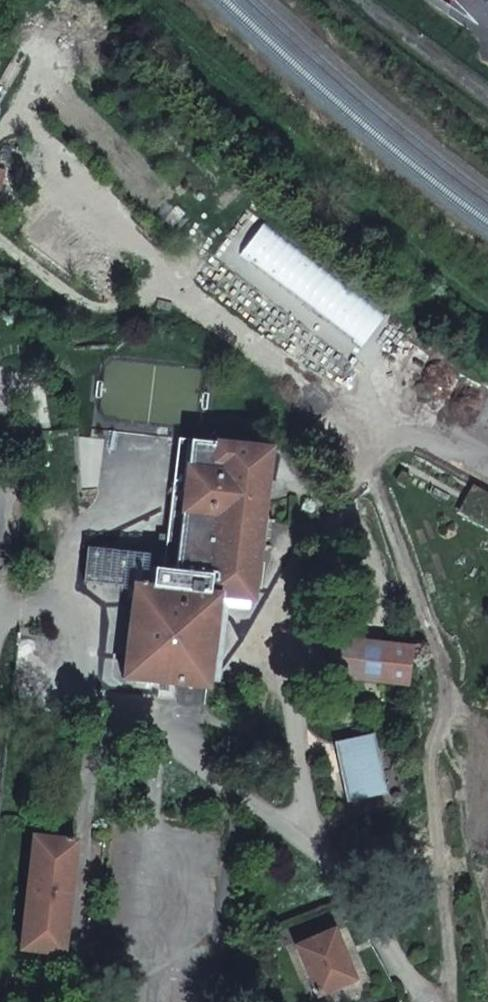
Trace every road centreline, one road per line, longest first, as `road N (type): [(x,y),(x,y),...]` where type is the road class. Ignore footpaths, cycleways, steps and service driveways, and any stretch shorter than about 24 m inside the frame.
road 1 (track): [(487,293),(357,189),(148,0)]
road 2 (unclassified): [(0,677),(7,524)]

